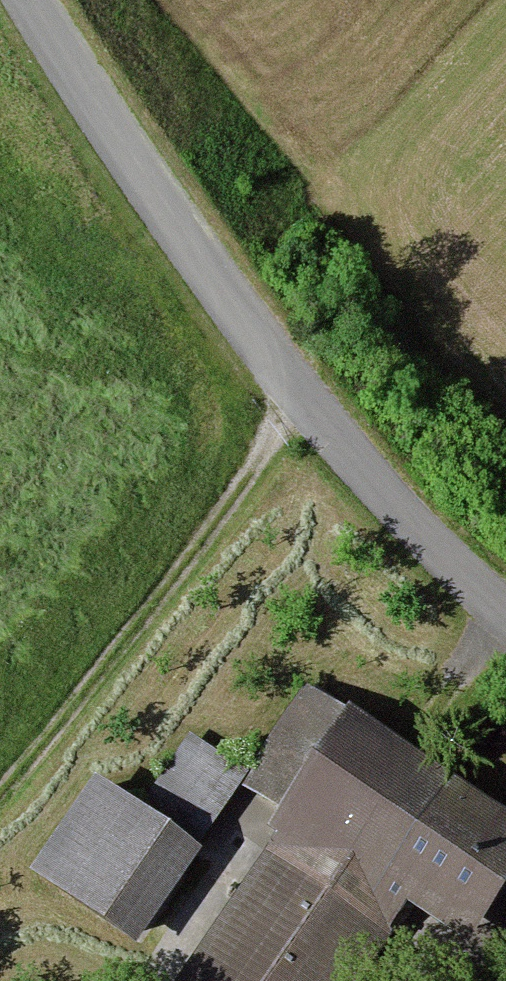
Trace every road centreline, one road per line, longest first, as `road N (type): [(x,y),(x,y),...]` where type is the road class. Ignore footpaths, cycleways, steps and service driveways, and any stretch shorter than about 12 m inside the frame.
road 1 (unclassified): [(505,611),(410,518),(300,388),(161,203),(29,0)]
road 2 (track): [(300,388),(192,551),(0,790)]
road 3 (track): [(505,403),(452,357),(261,98)]

